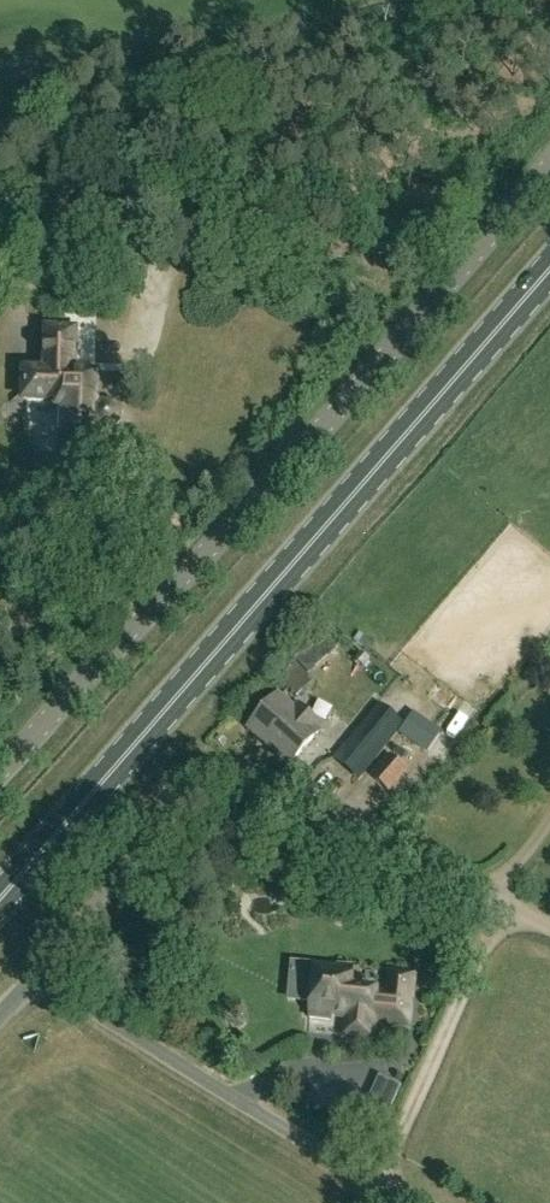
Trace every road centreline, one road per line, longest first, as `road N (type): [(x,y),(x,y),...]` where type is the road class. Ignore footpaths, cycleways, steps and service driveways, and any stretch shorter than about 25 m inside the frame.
road 1 (primary): [(0,899),(549,268)]
road 2 (unclassified): [(0,771),(323,426),(549,168)]
road 3 (unclassified): [(30,984),(80,1000),(375,1185)]
road 4 (track): [(533,919),(239,781)]
road 5 (track): [(375,1185),(506,907)]
road 6 (unclassified): [(239,781),(210,782),(194,795),(30,984)]

